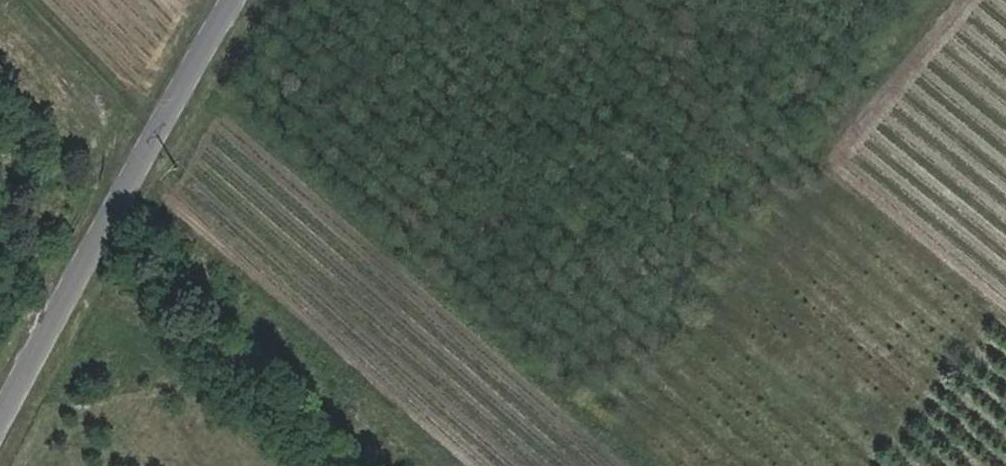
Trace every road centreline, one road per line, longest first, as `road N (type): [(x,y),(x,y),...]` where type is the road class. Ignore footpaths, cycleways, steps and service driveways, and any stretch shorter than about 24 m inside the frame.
road 1 (residential): [(231,0),(0,412)]

